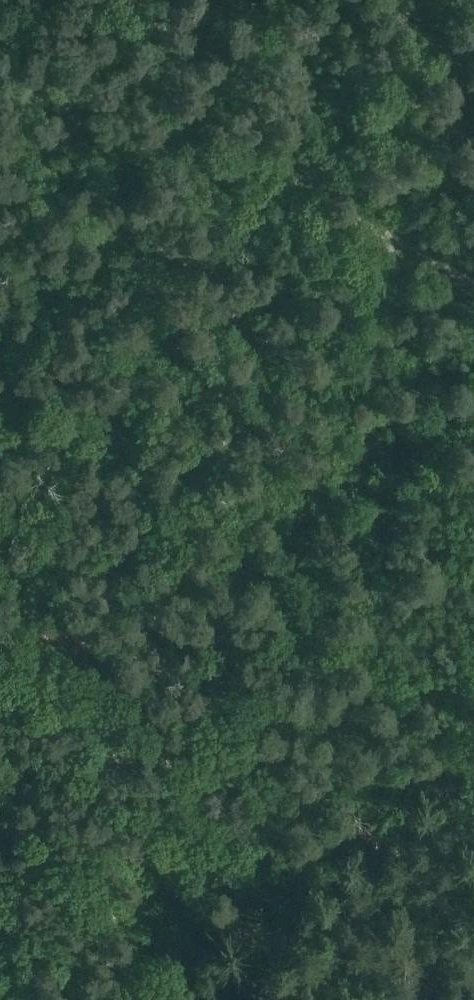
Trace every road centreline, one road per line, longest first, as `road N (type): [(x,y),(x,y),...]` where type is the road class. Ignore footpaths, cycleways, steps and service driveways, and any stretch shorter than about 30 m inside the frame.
road 1 (track): [(394,241),(417,373),(405,423),(377,447),(317,476),(289,500),(285,523),(287,548),(331,623),(335,651),(315,791),(267,881)]
road 2 (track): [(128,999),(267,881),(327,846),(473,730)]
road 3 (track): [(473,283),(340,203),(295,157),(286,113),(327,0)]

